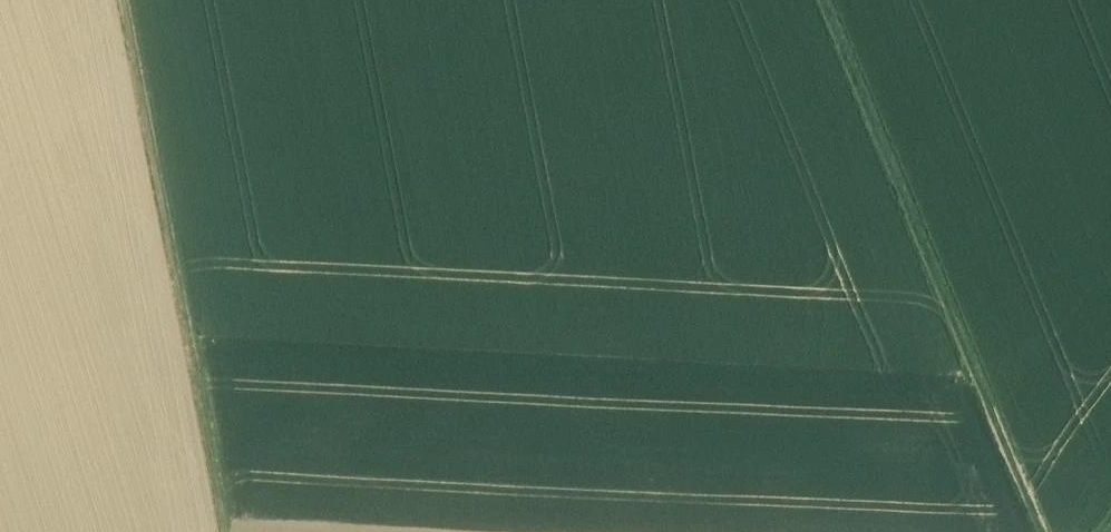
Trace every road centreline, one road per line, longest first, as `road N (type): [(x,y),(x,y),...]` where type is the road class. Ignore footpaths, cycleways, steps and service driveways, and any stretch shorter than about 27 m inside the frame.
road 1 (track): [(815,0),(1033,531)]
road 2 (track): [(220,531),(117,0)]

